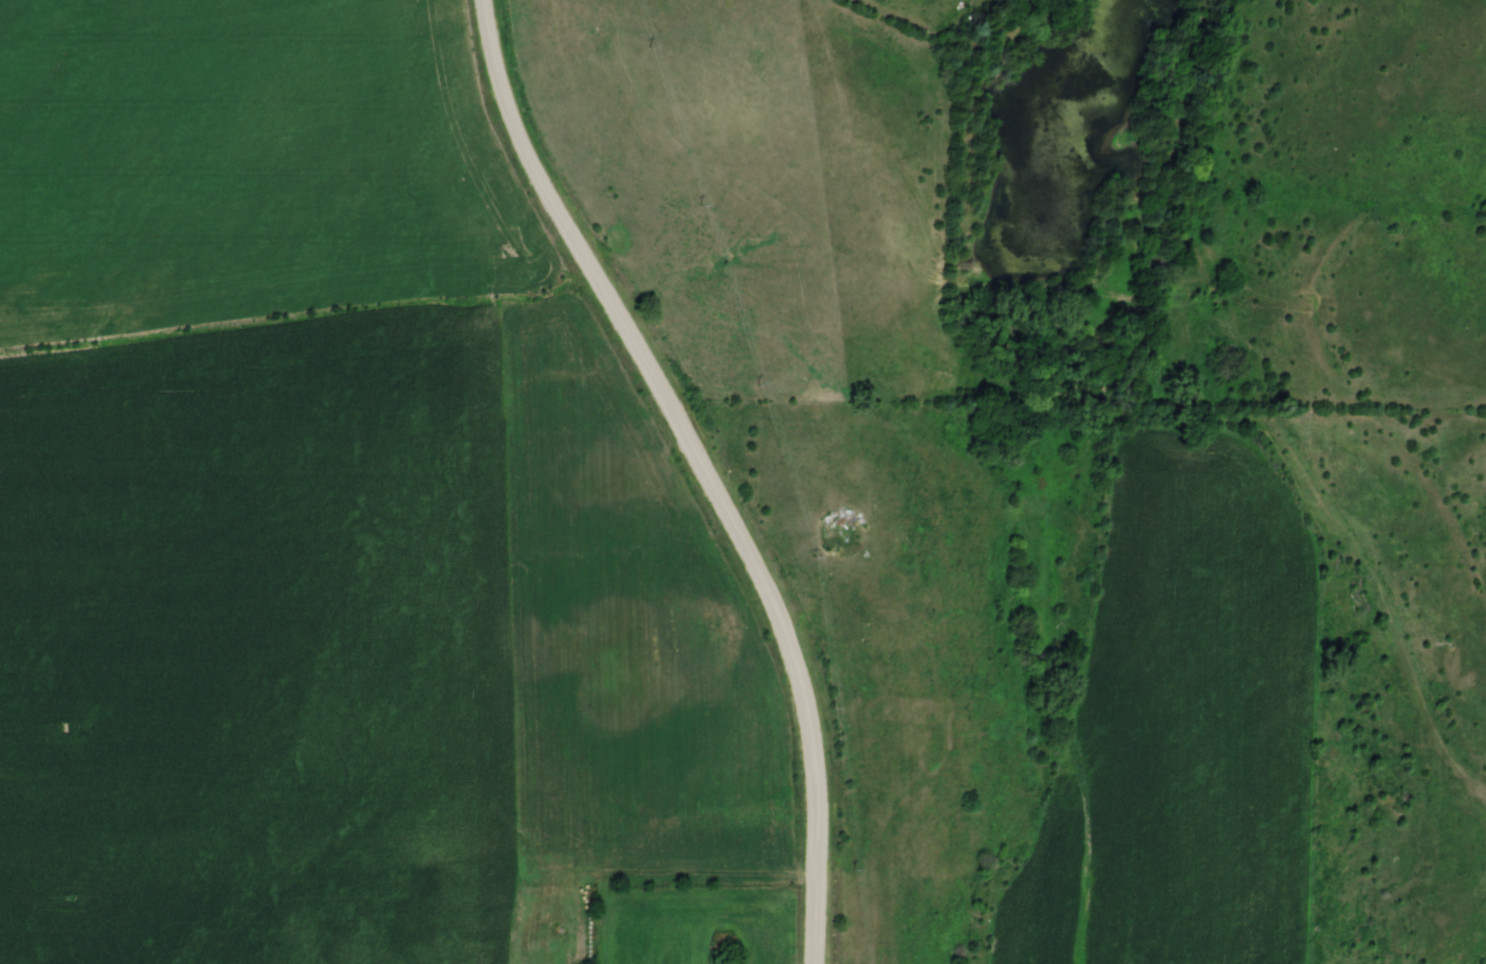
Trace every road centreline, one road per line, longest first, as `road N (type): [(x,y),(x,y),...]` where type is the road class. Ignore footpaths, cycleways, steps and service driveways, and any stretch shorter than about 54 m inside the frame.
road 1 (residential): [(814,963),(815,787),(799,688),(776,614),(513,138),(481,0)]

